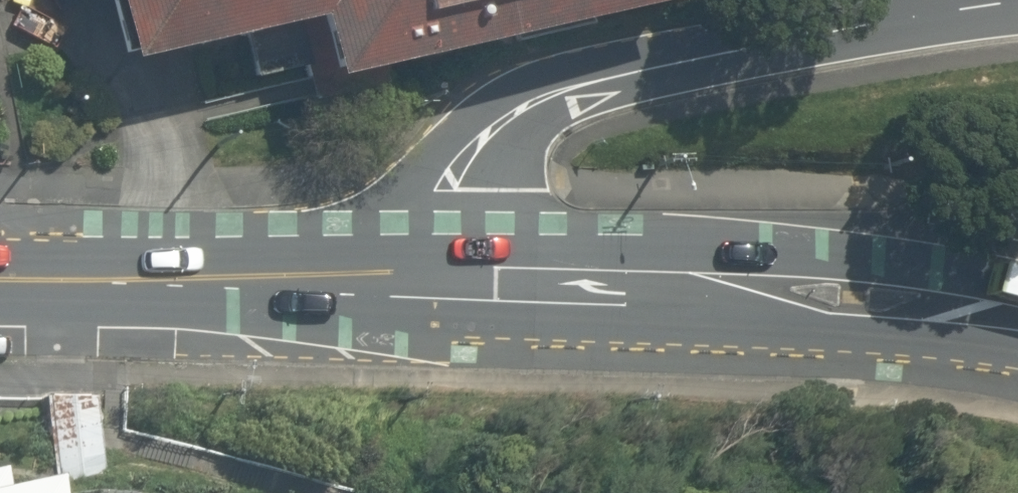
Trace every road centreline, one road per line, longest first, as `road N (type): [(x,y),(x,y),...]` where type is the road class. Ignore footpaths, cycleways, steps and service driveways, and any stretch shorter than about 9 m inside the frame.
road 1 (residential): [(447,283),(453,175),(479,139),(519,110),(646,62),(766,34),(1017,2)]
road 2 (secondary): [(447,283),(853,297),(1017,320)]
road 3 (secondary): [(0,277),(447,283)]

